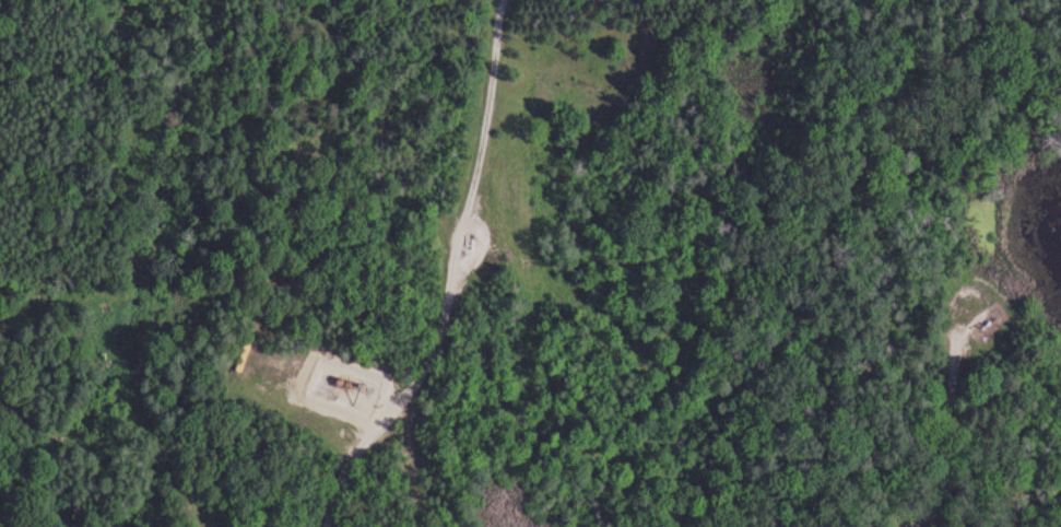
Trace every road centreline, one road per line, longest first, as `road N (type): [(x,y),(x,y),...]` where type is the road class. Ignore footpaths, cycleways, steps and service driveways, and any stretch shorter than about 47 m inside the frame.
road 1 (track): [(874,526),(920,368),(943,353)]

